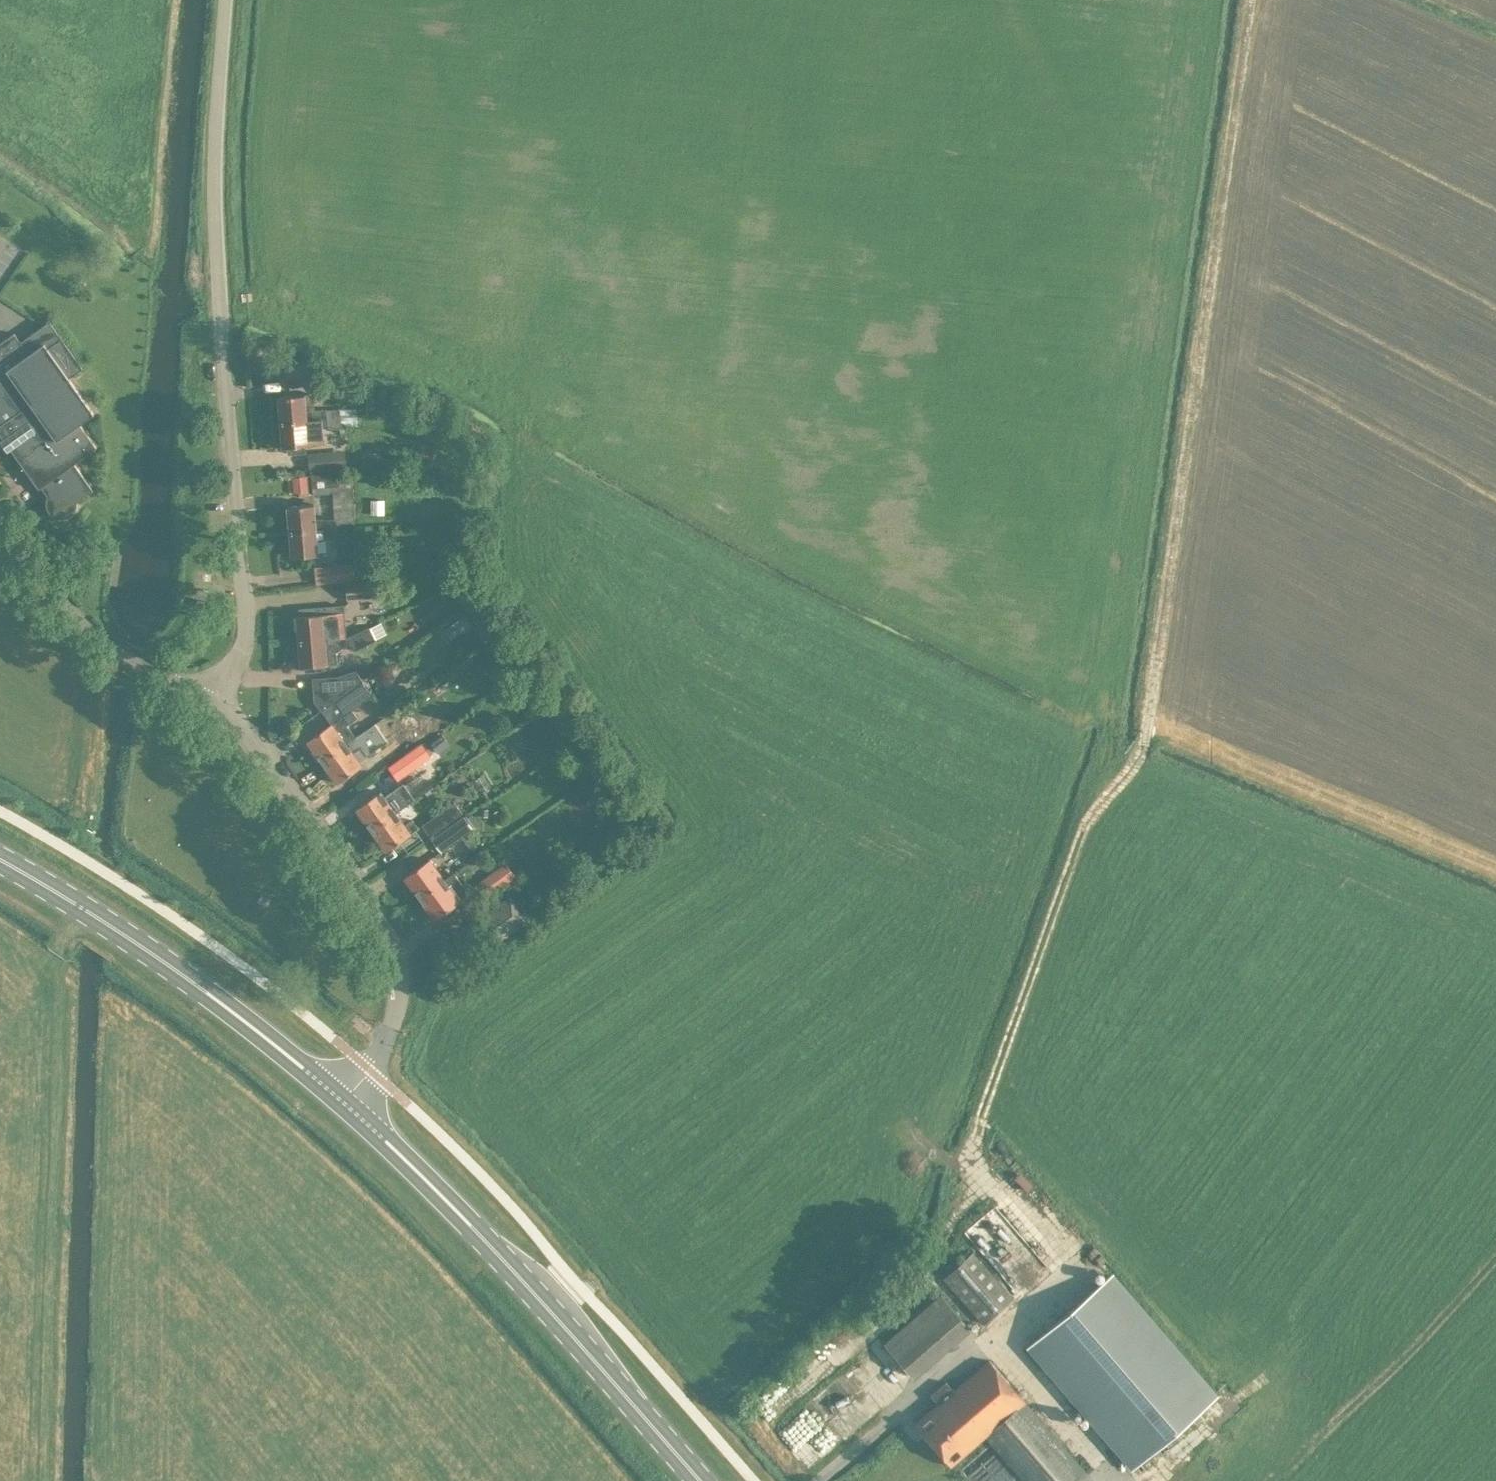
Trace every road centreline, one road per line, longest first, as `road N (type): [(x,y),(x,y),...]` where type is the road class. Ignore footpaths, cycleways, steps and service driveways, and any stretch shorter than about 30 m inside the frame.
road 1 (unclassified): [(212,699),(243,646),(245,622),(213,235),(223,0)]
road 2 (secondary): [(696,1480),(468,1221),(344,1101)]
road 3 (unclassified): [(344,1101),(395,1016),(398,953),(251,732),(212,699)]
road 4 (secondary): [(344,1101),(216,998),(0,859)]
road 5 (unclassified): [(212,699),(86,625),(0,513)]

